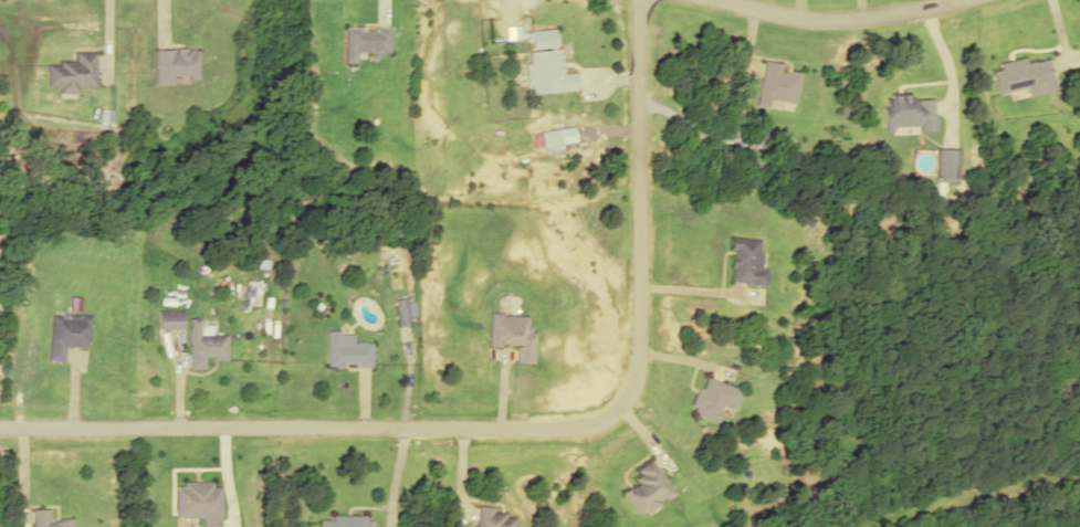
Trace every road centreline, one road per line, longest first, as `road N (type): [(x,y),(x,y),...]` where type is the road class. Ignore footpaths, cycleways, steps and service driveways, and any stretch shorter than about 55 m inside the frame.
road 1 (residential): [(0,425),(518,429),(589,422),(626,398),(639,339),(644,0)]
road 2 (residential): [(957,0),(878,20),(790,20),(706,0)]

